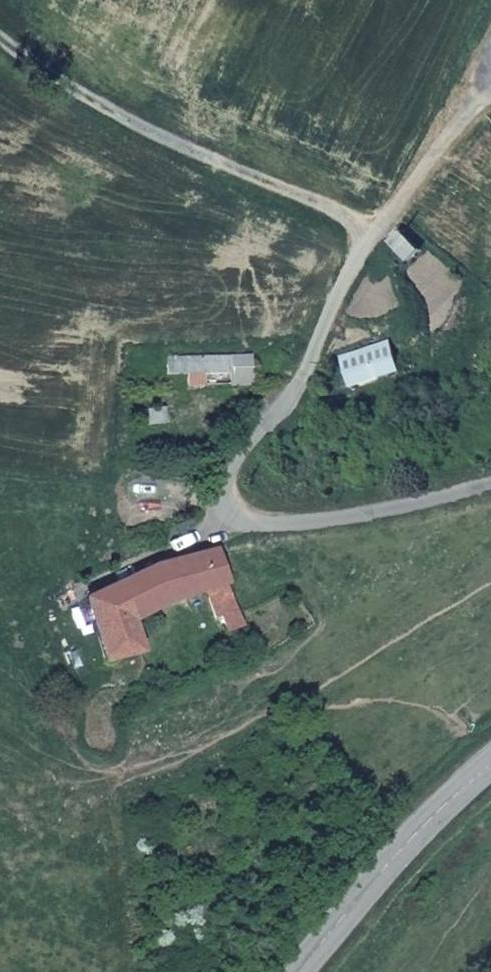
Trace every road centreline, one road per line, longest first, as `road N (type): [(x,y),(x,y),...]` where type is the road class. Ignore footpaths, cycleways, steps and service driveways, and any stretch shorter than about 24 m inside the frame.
road 1 (unclassified): [(490,488),(357,521),(254,532),(232,522),(225,486),(234,463),(294,403),(342,291),(404,198),(461,123),(490,100)]
road 2 (track): [(372,245),(347,211),(98,104),(0,42)]
road 3 (secondary): [(490,768),(298,971)]

